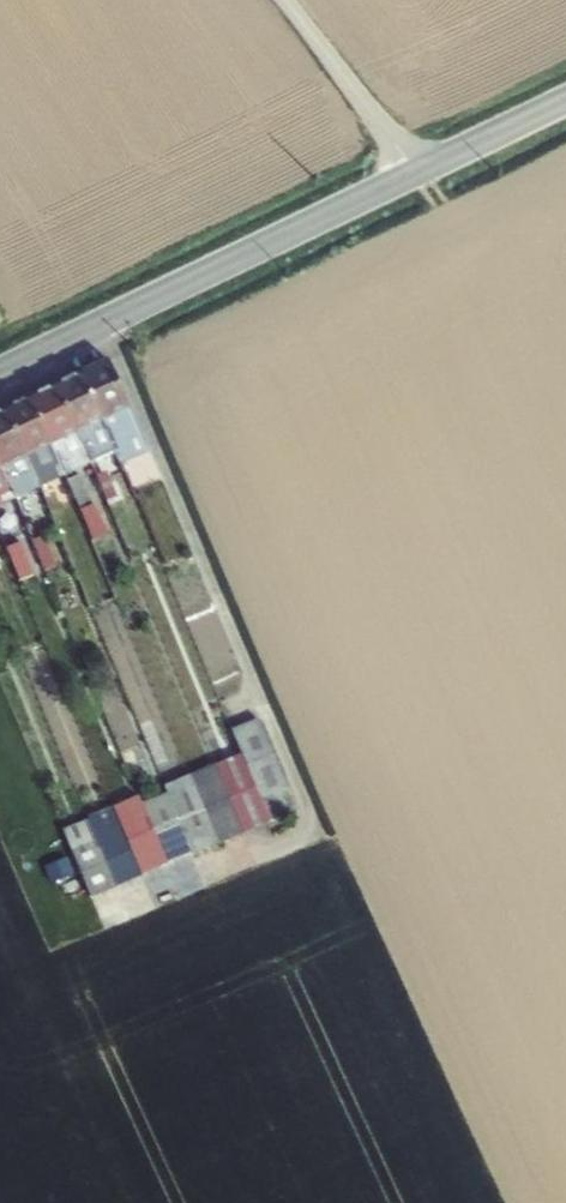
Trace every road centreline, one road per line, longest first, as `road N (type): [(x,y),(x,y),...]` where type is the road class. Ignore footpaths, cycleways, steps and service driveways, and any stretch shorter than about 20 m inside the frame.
road 1 (tertiary): [(0,374),(419,169)]
road 2 (unclassified): [(285,0),(419,169)]
road 3 (tertiary): [(419,169),(565,98)]

